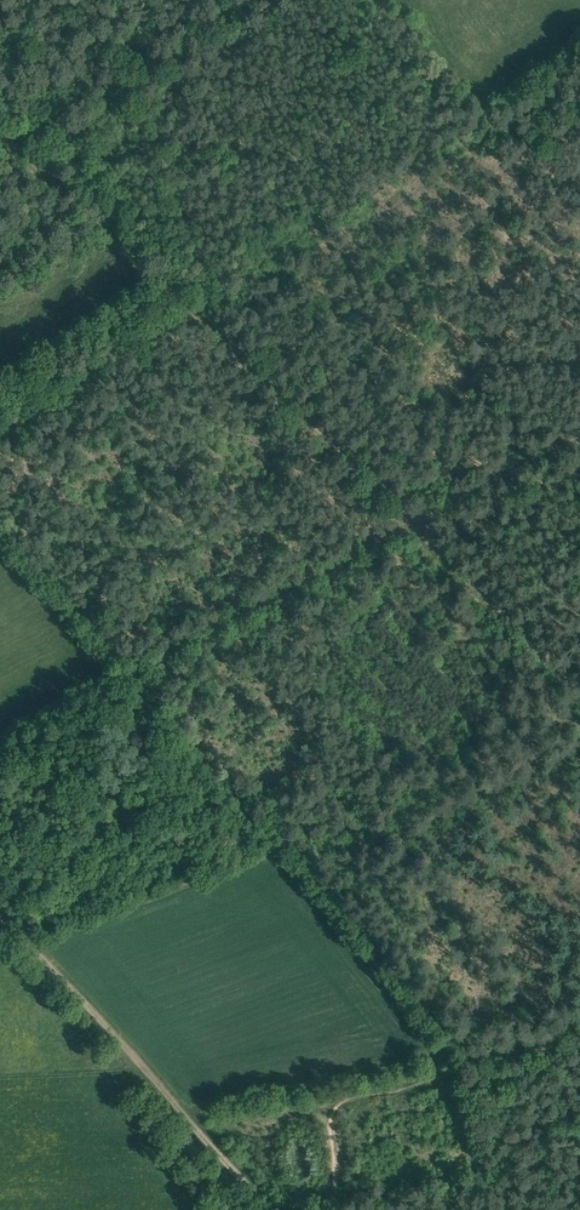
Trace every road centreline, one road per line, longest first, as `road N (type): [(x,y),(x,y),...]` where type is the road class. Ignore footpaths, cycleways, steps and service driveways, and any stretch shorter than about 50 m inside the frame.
road 1 (track): [(0,133),(579,686)]
road 2 (track): [(194,313),(246,261),(579,40)]
road 3 (track): [(273,1209),(0,918)]
road 4 (track): [(579,1042),(199,1129)]
road 5 (track): [(410,522),(579,437)]

